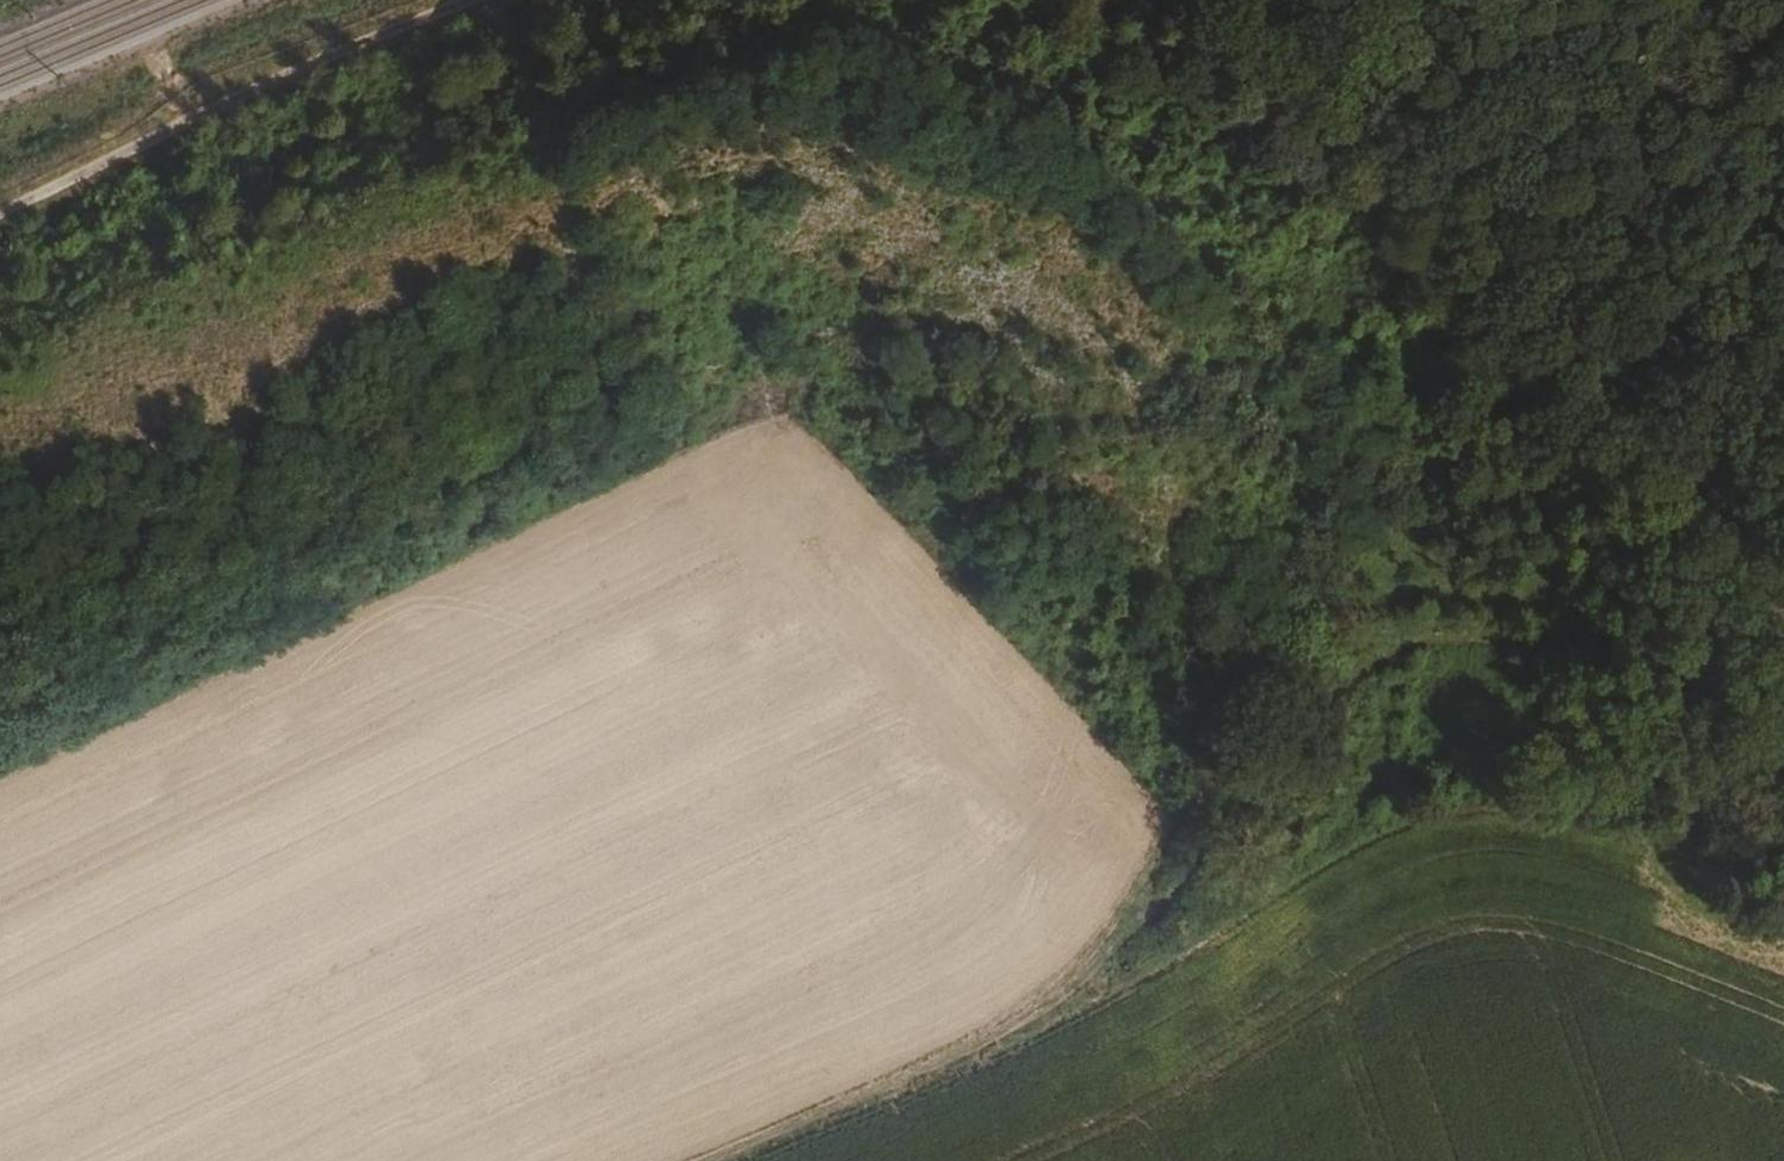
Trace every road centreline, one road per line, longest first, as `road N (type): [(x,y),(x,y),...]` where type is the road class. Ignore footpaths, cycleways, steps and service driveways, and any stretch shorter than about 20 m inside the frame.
road 1 (track): [(1783,780),(1633,677),(1448,625),(1343,666),(1164,894),(1044,1017),(720,1160)]
road 2 (track): [(472,0),(0,213)]

